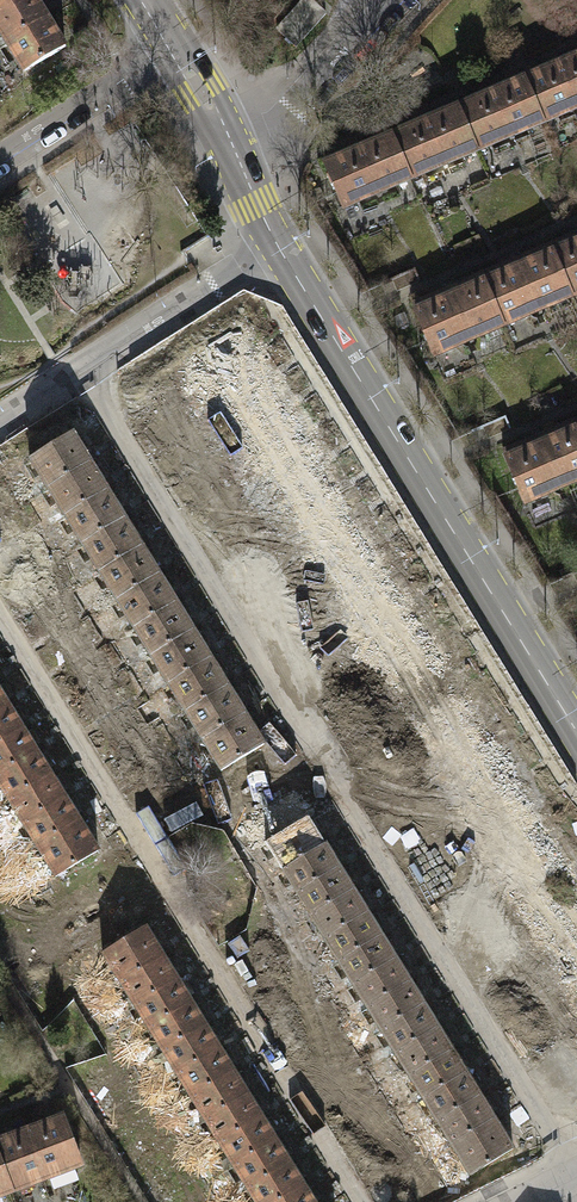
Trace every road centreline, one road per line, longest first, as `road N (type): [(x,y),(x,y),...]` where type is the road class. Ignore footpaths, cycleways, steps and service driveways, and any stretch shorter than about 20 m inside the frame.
road 1 (secondary): [(576,733),(275,243)]
road 2 (residential): [(275,243),(0,420)]
road 3 (residential): [(228,148),(277,126),(386,0)]
road 4 (residential): [(175,50),(0,159)]

